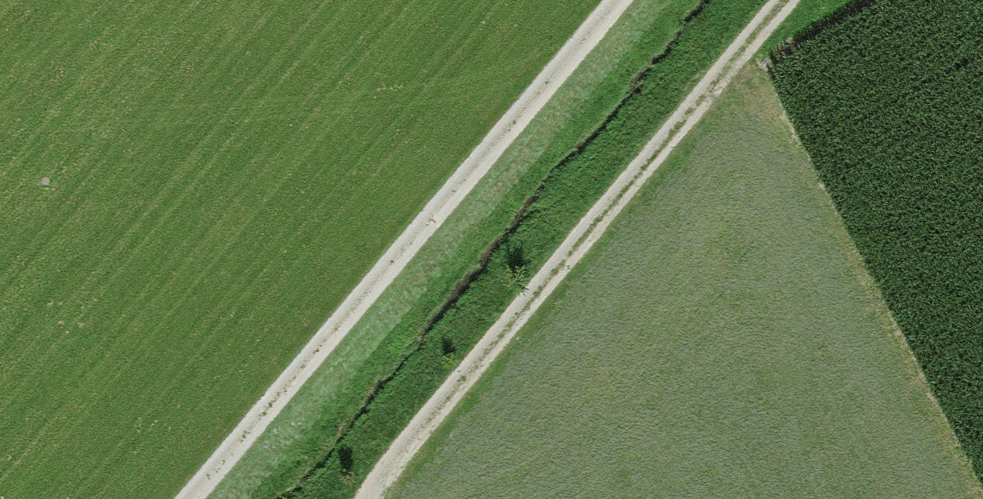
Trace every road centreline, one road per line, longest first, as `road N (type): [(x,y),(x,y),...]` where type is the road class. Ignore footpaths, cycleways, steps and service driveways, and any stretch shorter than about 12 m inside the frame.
road 1 (track): [(191,498),(617,0)]
road 2 (track): [(396,498),(798,0)]

